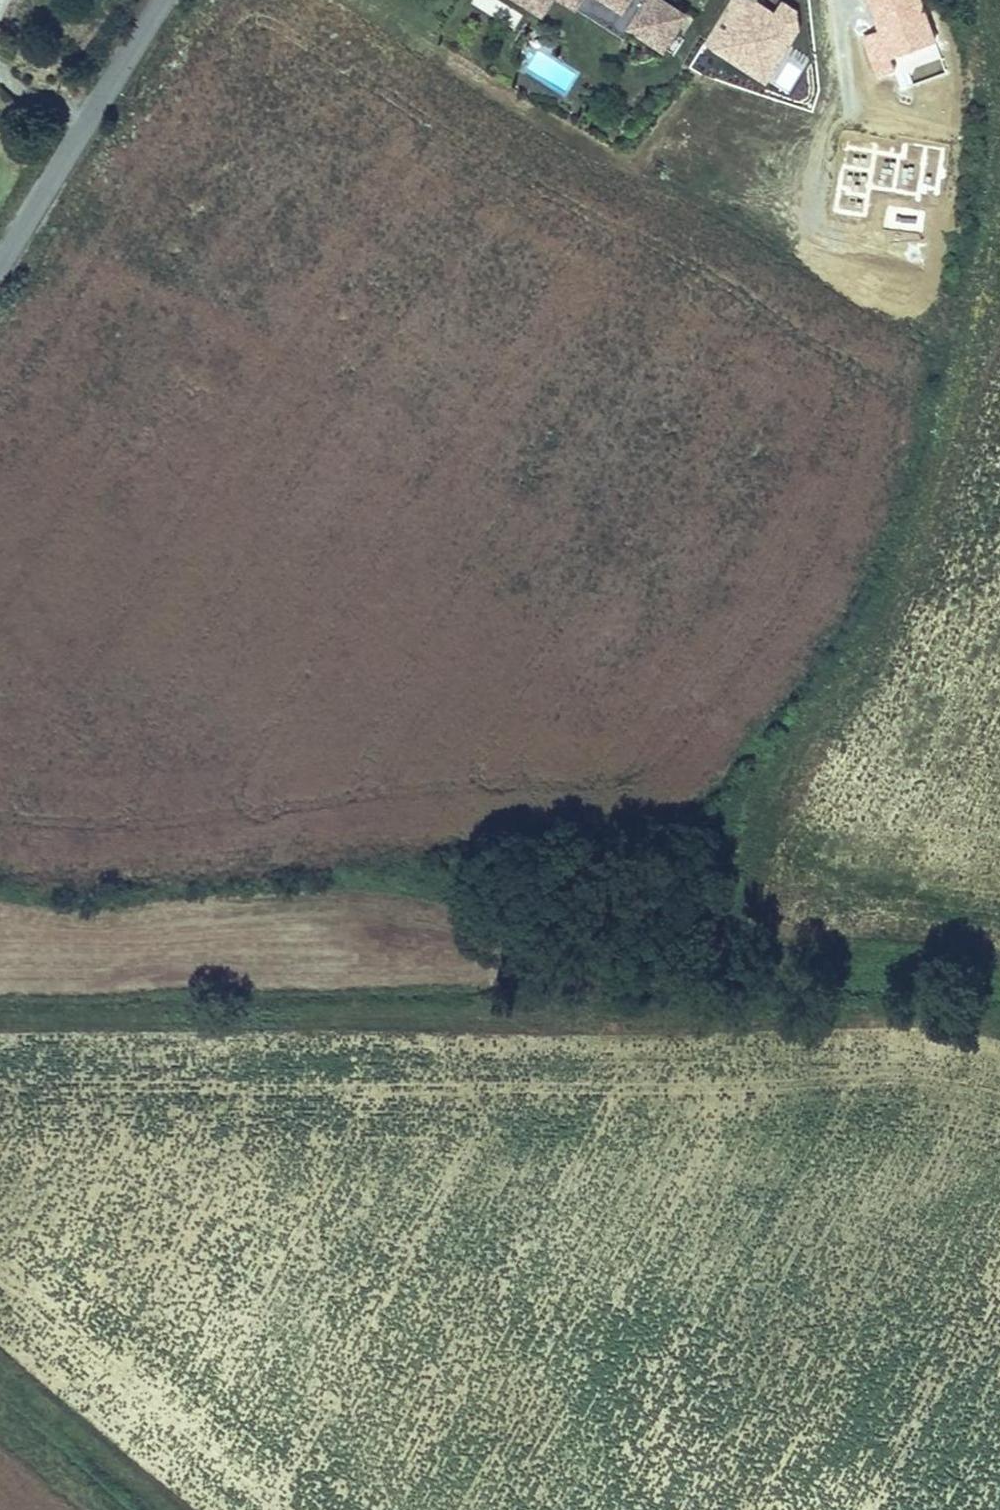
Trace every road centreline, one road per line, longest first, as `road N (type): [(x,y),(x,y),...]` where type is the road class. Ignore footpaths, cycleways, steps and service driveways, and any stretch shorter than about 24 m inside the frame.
road 1 (residential): [(163,0),(40,195)]

